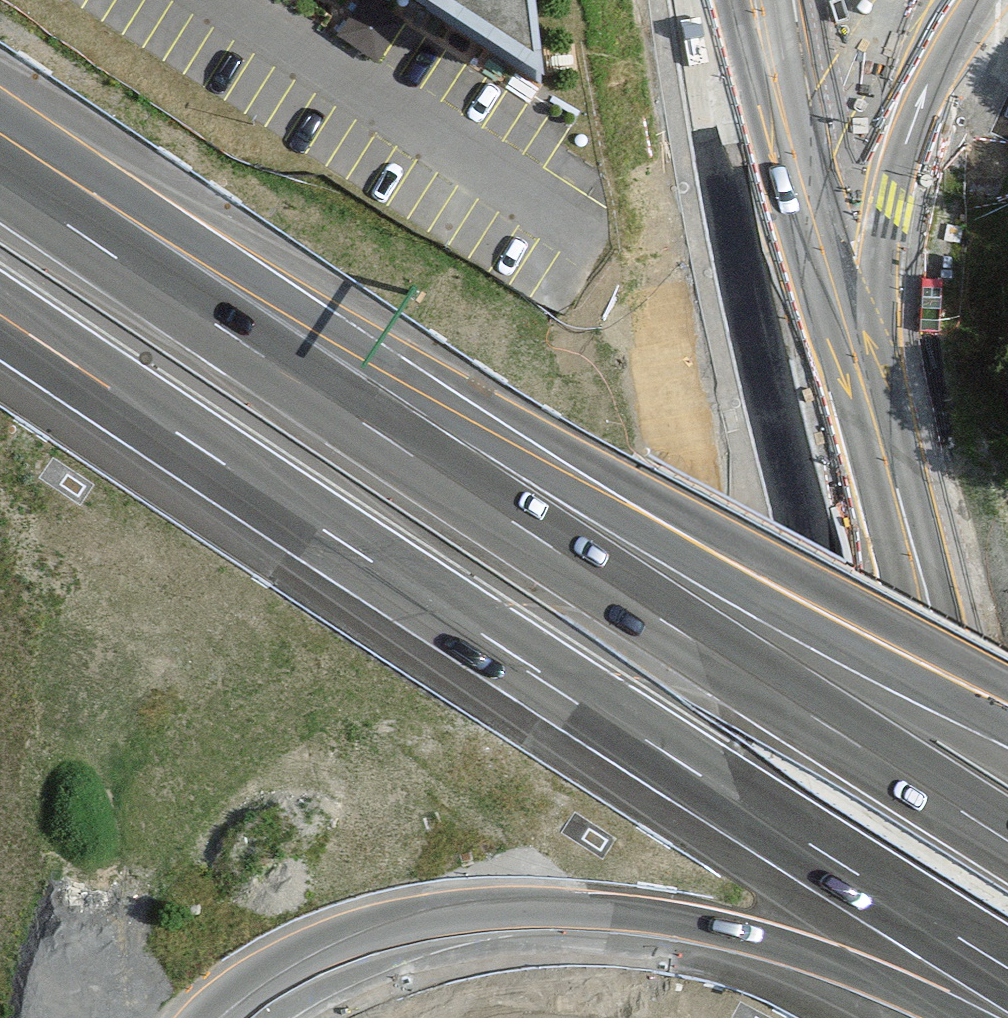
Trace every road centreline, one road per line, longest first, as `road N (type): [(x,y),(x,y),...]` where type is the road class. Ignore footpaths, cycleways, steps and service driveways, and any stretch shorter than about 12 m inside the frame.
road 1 (motorway): [(1007,834),(0,172)]
road 2 (motorway): [(0,329),(1007,980)]
road 3 (motorway): [(1007,715),(504,437),(0,136)]
road 4 (secondary): [(694,0),(828,600),(970,1017)]
road 5 (motorway): [(257,1017),(375,953),(427,936),(550,924),(626,929),(748,957),(900,1017)]
road 6 (motorway): [(870,473),(888,215),(910,130),(971,0)]
road 7 (secondary): [(870,473),(774,0)]
road 8 (secondary): [(1007,864),(902,590),(870,473)]

